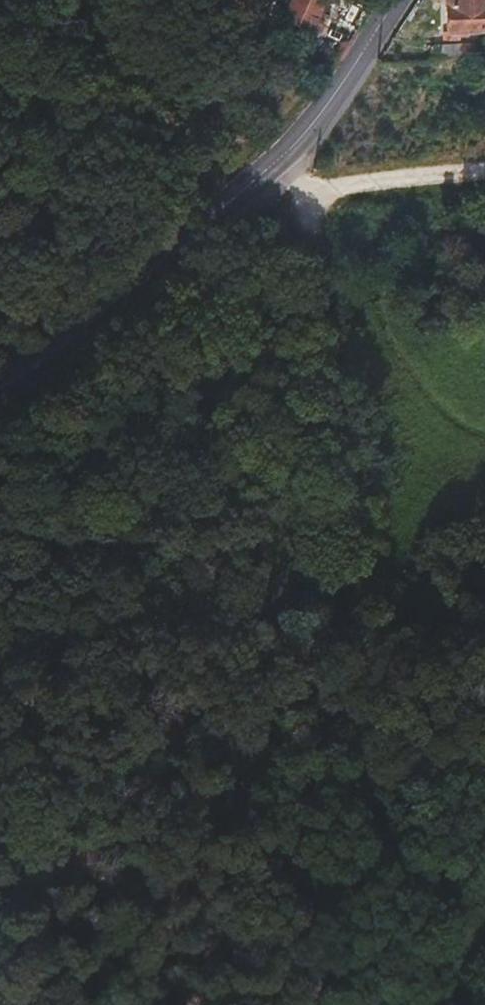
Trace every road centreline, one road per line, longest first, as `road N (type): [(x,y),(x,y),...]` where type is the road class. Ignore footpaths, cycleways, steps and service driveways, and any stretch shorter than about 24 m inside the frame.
road 1 (unclassified): [(0,389),(133,301),(266,173),(318,114),(395,0)]
road 2 (track): [(266,173),(306,190),(484,168)]

